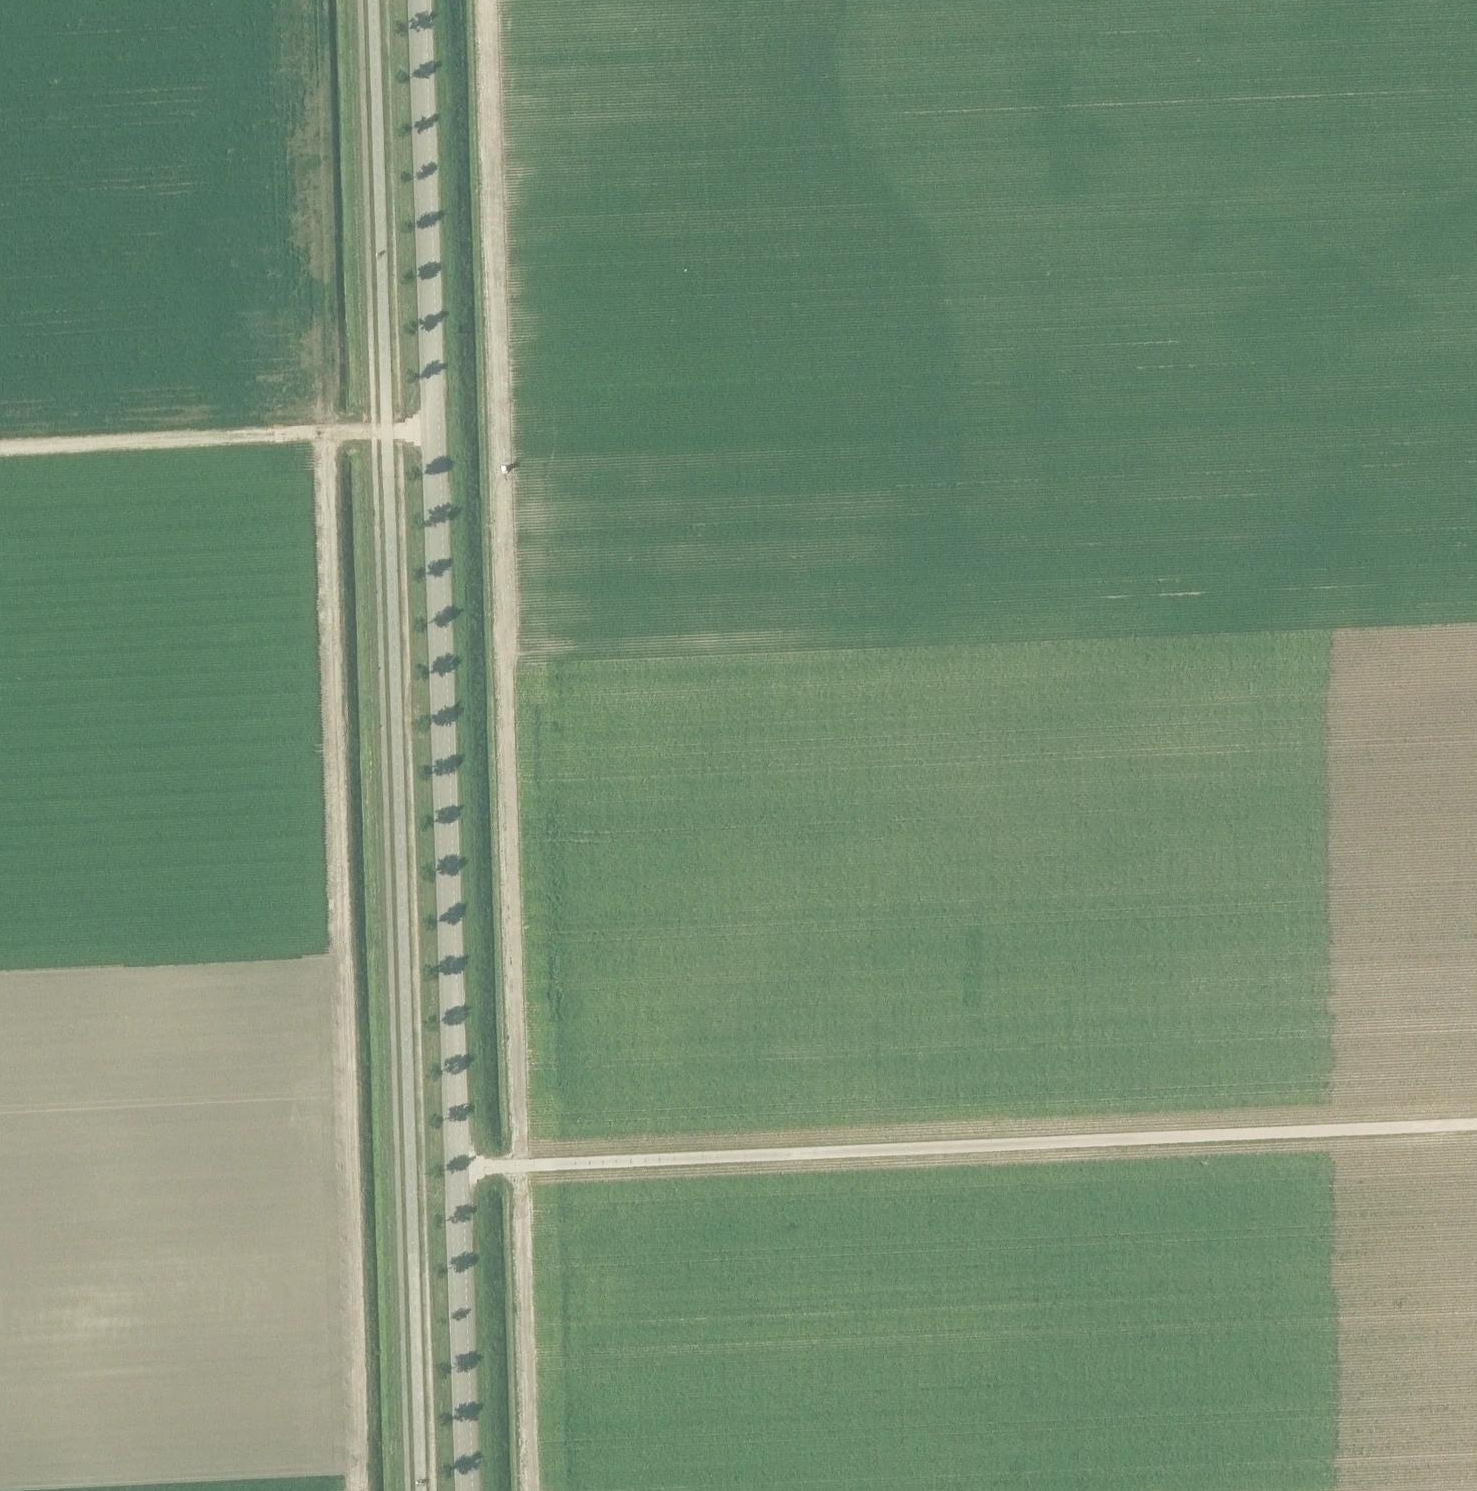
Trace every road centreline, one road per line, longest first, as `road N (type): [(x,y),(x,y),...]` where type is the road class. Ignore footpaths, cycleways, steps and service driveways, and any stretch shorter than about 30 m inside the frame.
road 1 (unclassified): [(467,1490),(419,0)]

